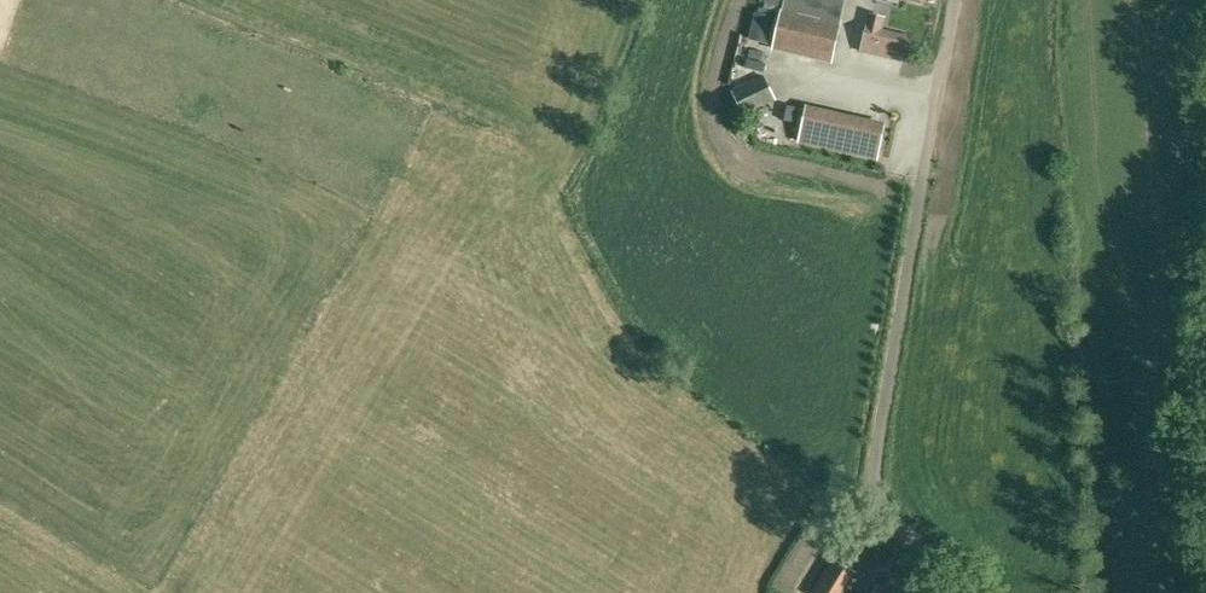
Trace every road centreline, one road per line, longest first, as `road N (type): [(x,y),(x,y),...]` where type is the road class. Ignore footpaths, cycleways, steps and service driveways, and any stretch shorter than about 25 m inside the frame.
road 1 (unclassified): [(966,592),(873,498),(949,0)]

